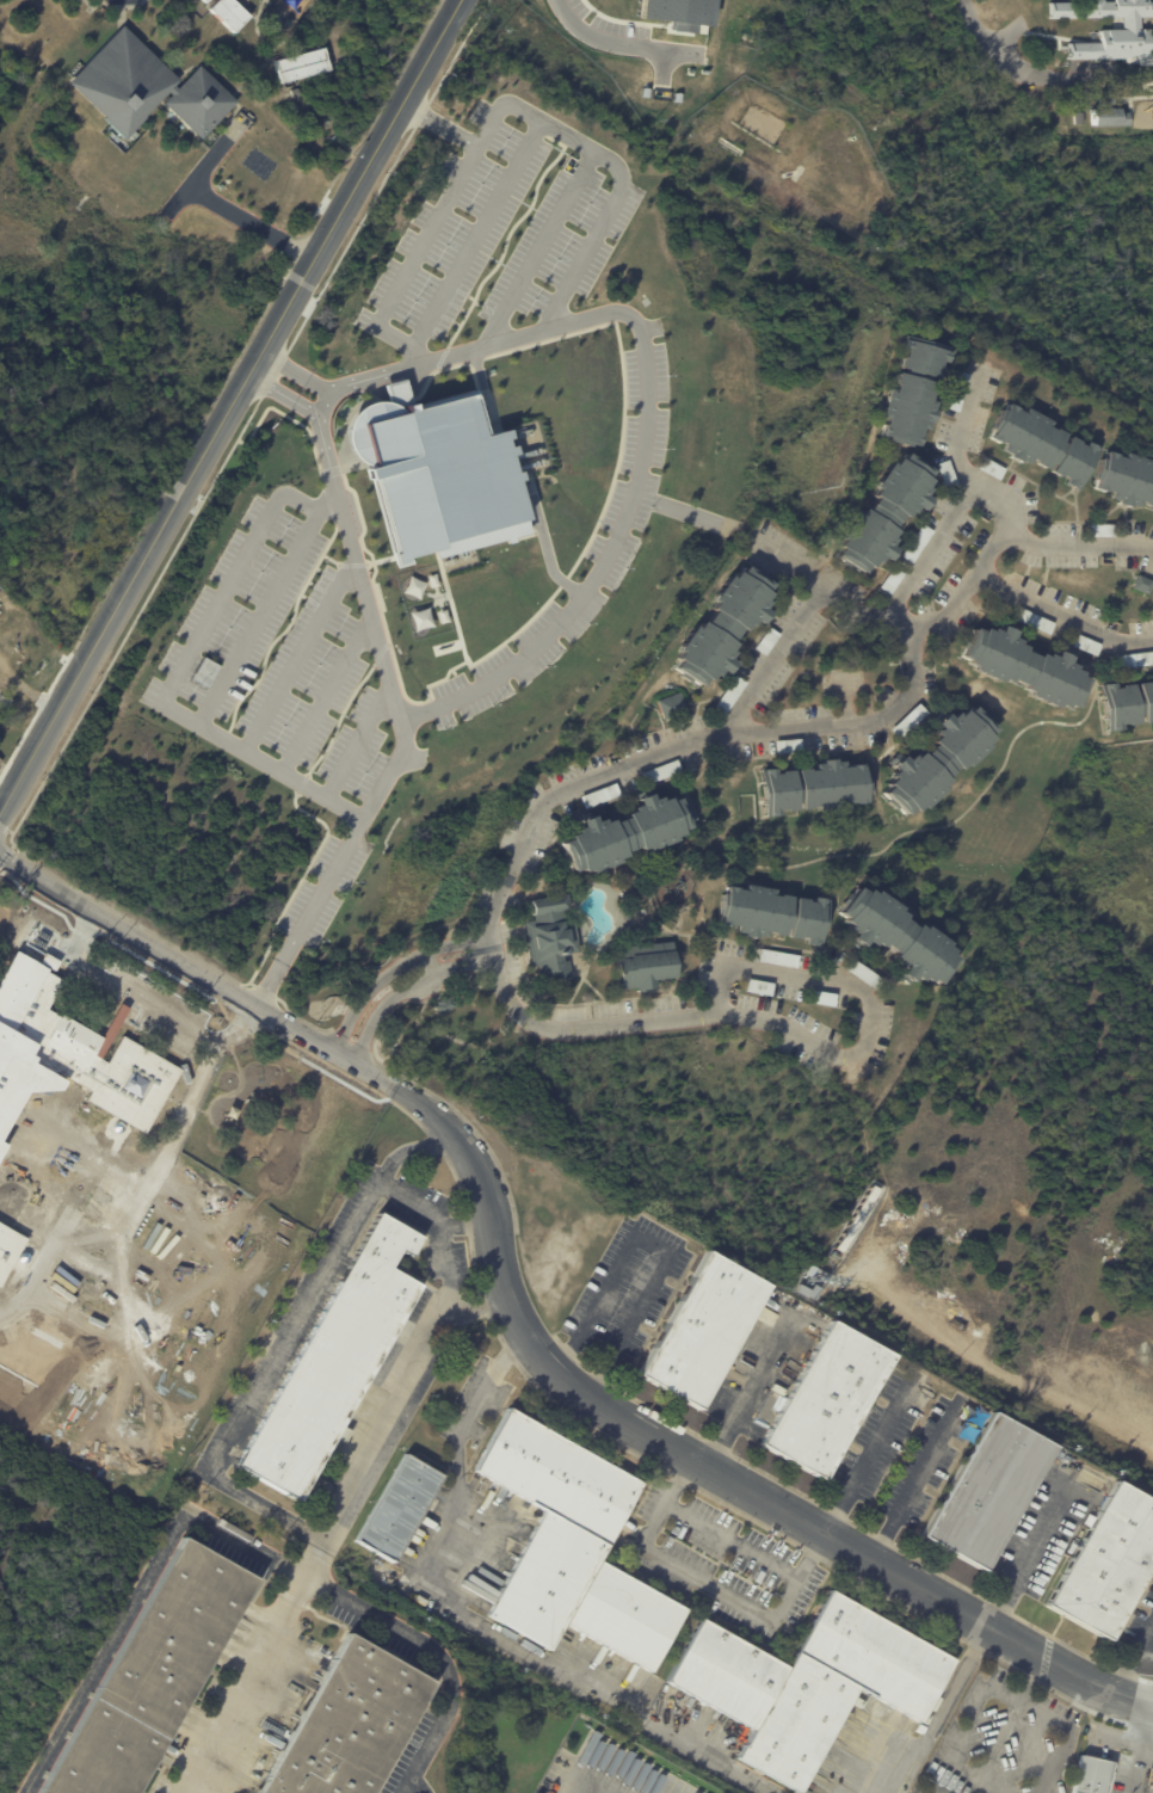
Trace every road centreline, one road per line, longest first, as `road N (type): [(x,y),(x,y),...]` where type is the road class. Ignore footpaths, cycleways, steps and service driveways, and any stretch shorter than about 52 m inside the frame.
road 1 (residential): [(0,813),(460,0)]
road 2 (residential): [(426,1103),(479,1165),(507,1299),(547,1368),(598,1409),(813,1529)]
road 3 (residential): [(0,851),(426,1103)]
road 4 (residential): [(813,1529),(1112,1690),(1152,1703)]

